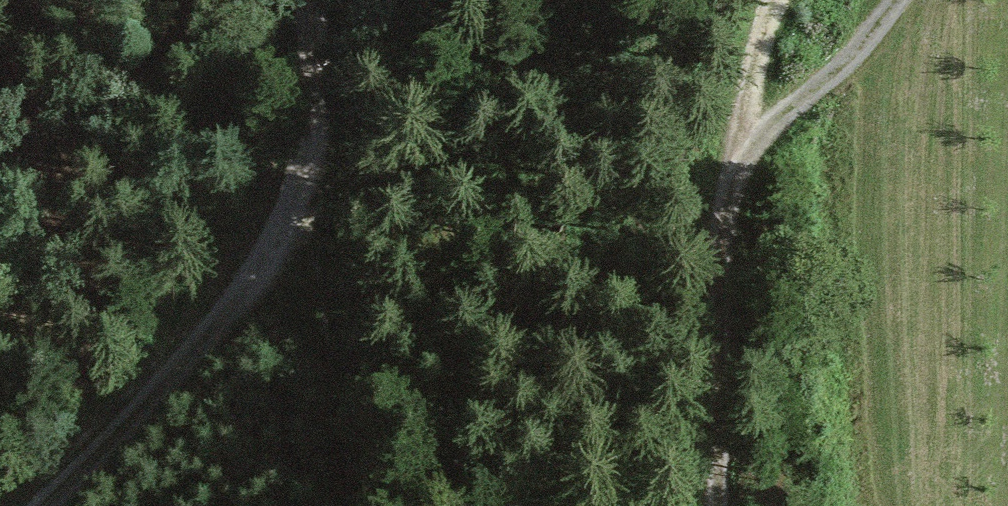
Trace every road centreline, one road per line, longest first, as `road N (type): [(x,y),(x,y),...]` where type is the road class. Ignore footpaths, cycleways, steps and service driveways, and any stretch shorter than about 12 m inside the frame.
road 1 (track): [(722,505),(720,286),(737,157),(782,0)]
road 2 (track): [(323,181),(234,313),(42,505)]
road 3 (track): [(323,181),(343,433),(357,505)]
road 4 (track): [(737,157),(849,65),(901,0)]
road 5 (track): [(323,181),(310,0)]

